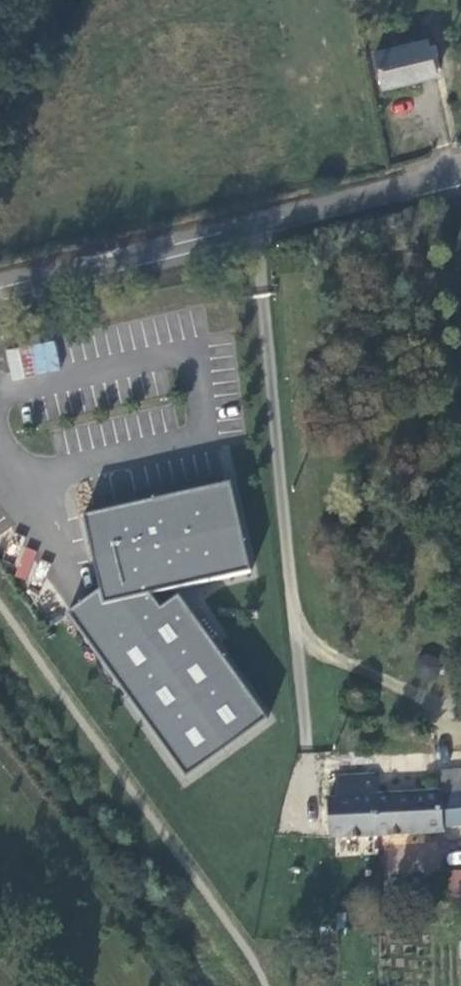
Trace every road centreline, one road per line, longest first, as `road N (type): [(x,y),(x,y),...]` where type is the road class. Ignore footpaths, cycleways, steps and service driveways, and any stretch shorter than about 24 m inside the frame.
road 1 (tertiary): [(460,172),(0,284)]

